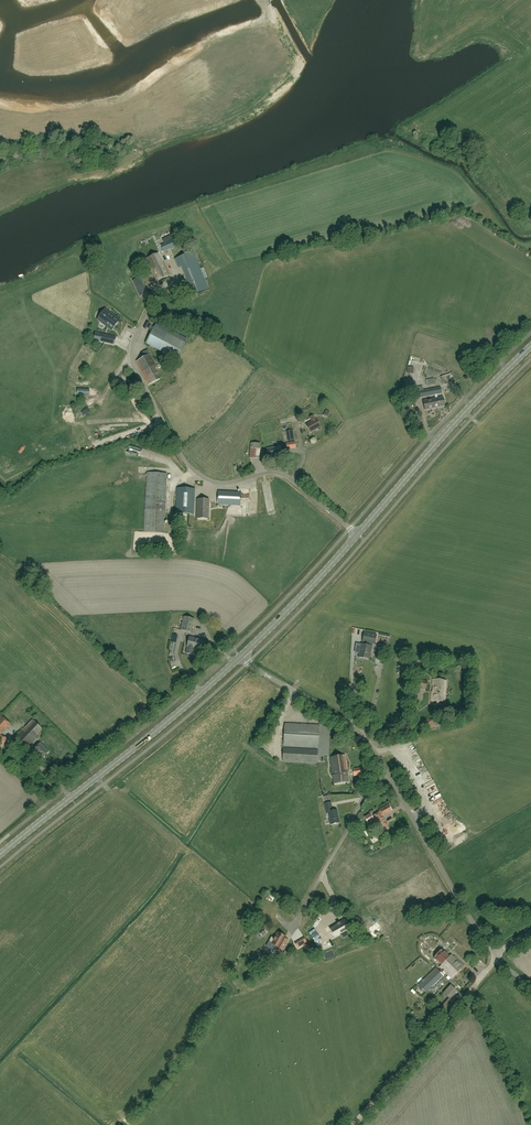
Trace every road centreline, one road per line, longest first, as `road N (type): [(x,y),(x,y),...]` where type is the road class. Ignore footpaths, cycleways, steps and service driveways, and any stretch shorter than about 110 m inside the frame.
road 1 (unclassified): [(357,536),(287,472),(267,466),(210,478),(190,464),(134,357),(137,325),(155,289)]
road 2 (secondary): [(0,856),(240,658)]
road 3 (secondary): [(357,536),(530,348)]
road 4 (unclassified): [(496,957),(384,765)]
road 5 (track): [(496,957),(353,1124)]
road 6 (unclassified): [(384,765),(364,732),(240,658)]
road 7 (secondary): [(240,658),(357,536)]
road 8 (unclassified): [(307,902),(384,765)]

